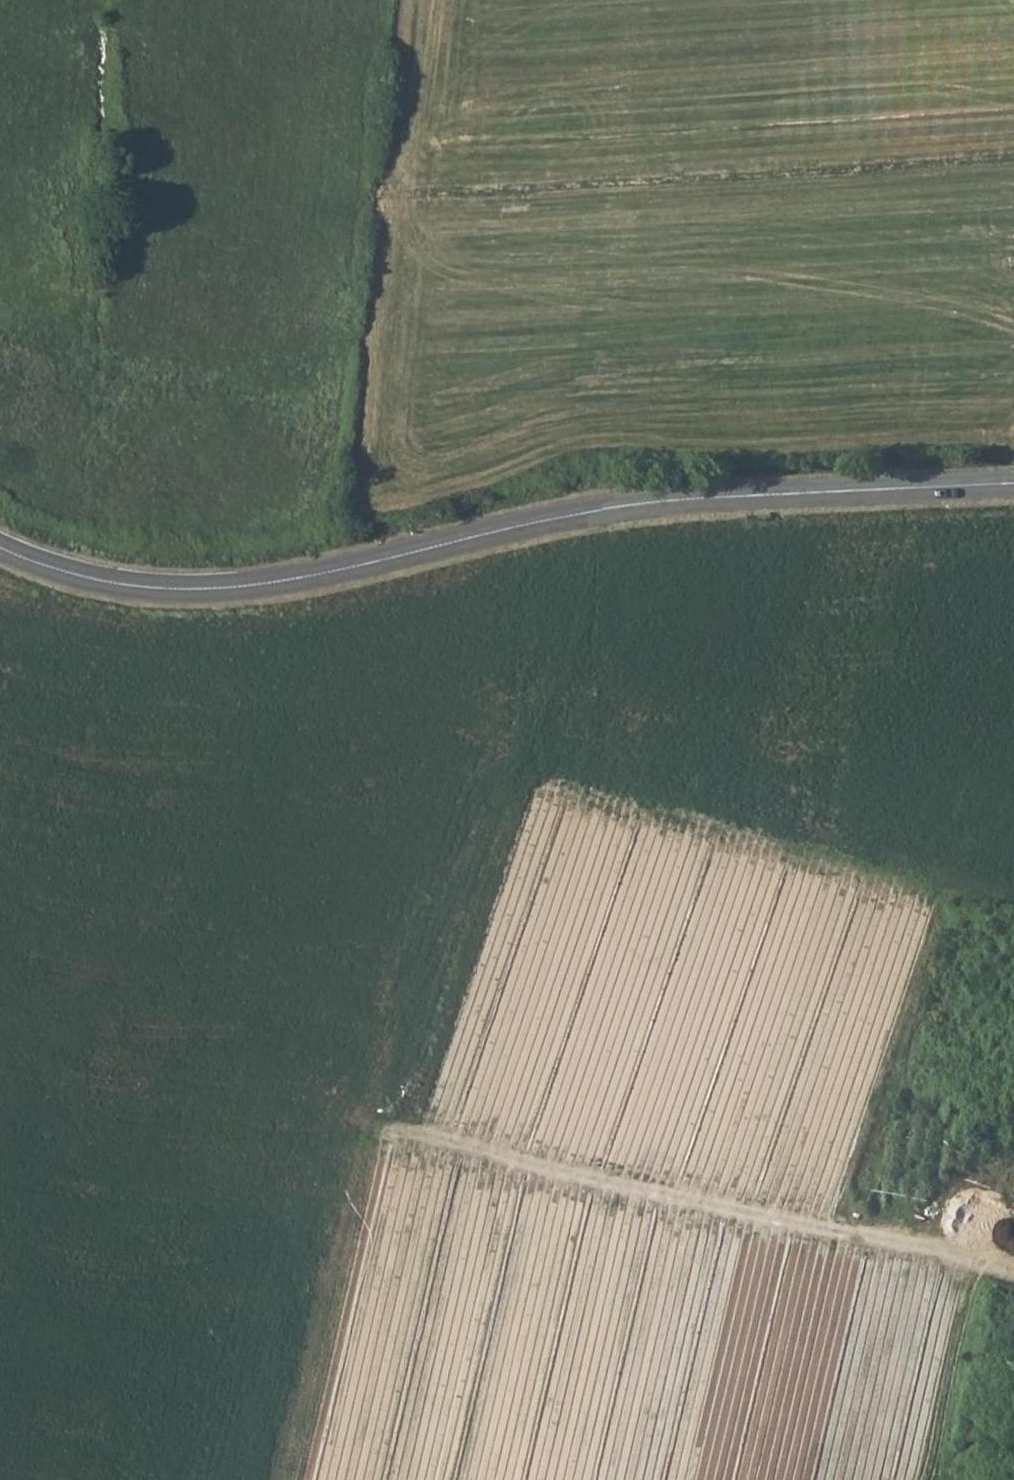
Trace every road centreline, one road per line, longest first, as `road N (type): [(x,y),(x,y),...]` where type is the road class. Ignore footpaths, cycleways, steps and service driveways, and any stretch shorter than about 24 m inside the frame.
road 1 (tertiary): [(1013,486),(612,506),(258,586),(169,589),(79,577),(0,547)]
road 2 (track): [(1013,1275),(397,1126)]

